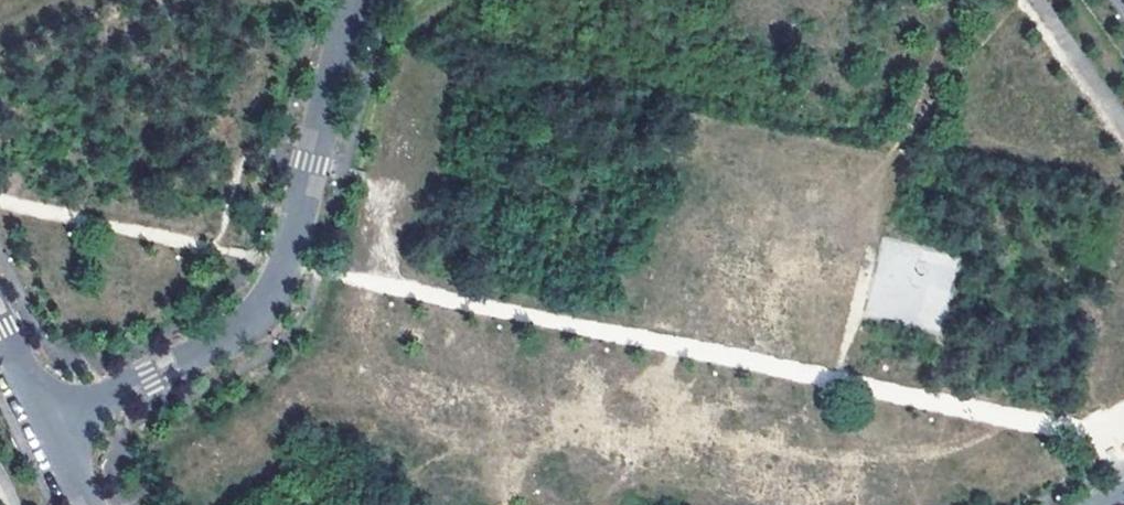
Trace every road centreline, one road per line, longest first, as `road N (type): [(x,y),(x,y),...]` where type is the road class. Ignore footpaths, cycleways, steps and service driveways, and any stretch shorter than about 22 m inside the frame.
road 1 (residential): [(358,0),(289,260),(266,309),(218,348)]
road 2 (residential): [(218,348),(49,424)]
road 3 (residential): [(218,348),(294,504)]

